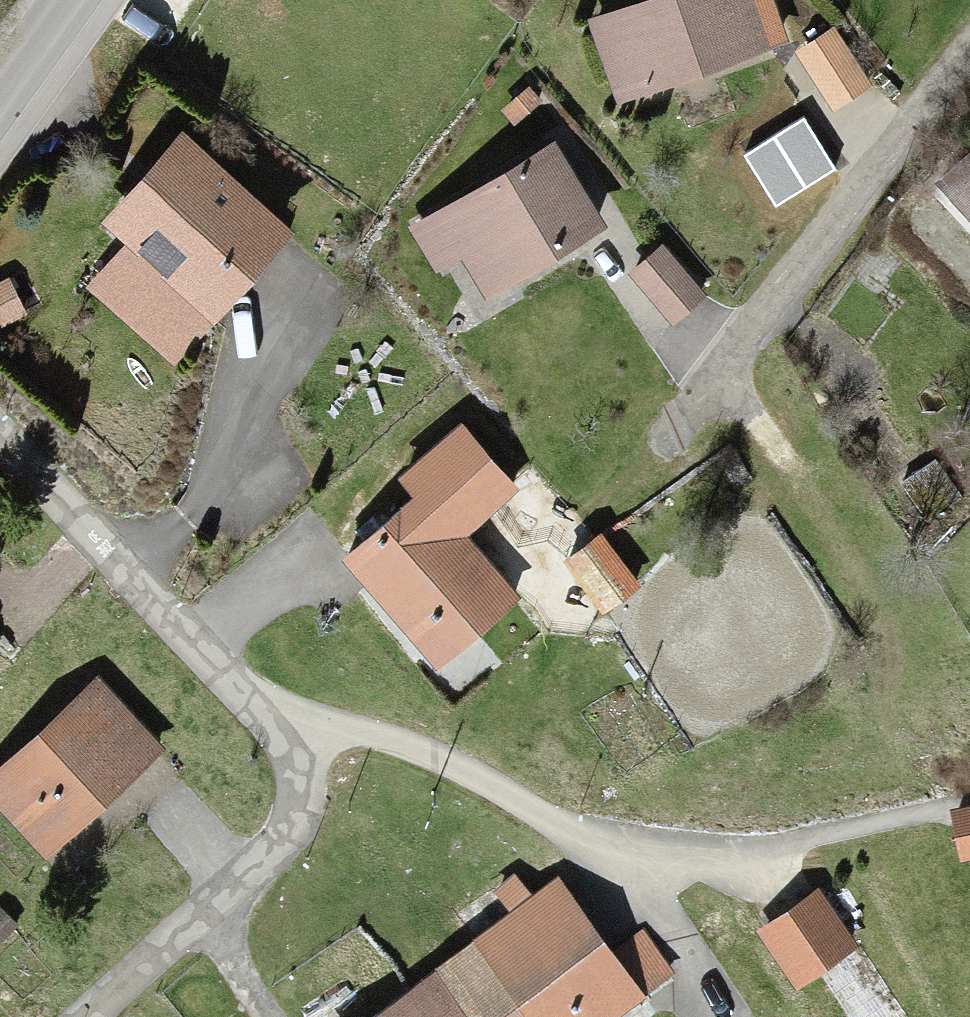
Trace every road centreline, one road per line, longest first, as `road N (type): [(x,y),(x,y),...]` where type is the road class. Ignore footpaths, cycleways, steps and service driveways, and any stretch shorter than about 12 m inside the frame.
road 1 (residential): [(969,45),(712,391)]
road 2 (residential): [(277,732),(0,433)]
road 3 (residential): [(277,732),(378,738),(474,775),(641,869)]
road 4 (residential): [(89,1016),(288,830),(300,777),(277,732)]
road 5 (secondary): [(0,98),(70,0)]

